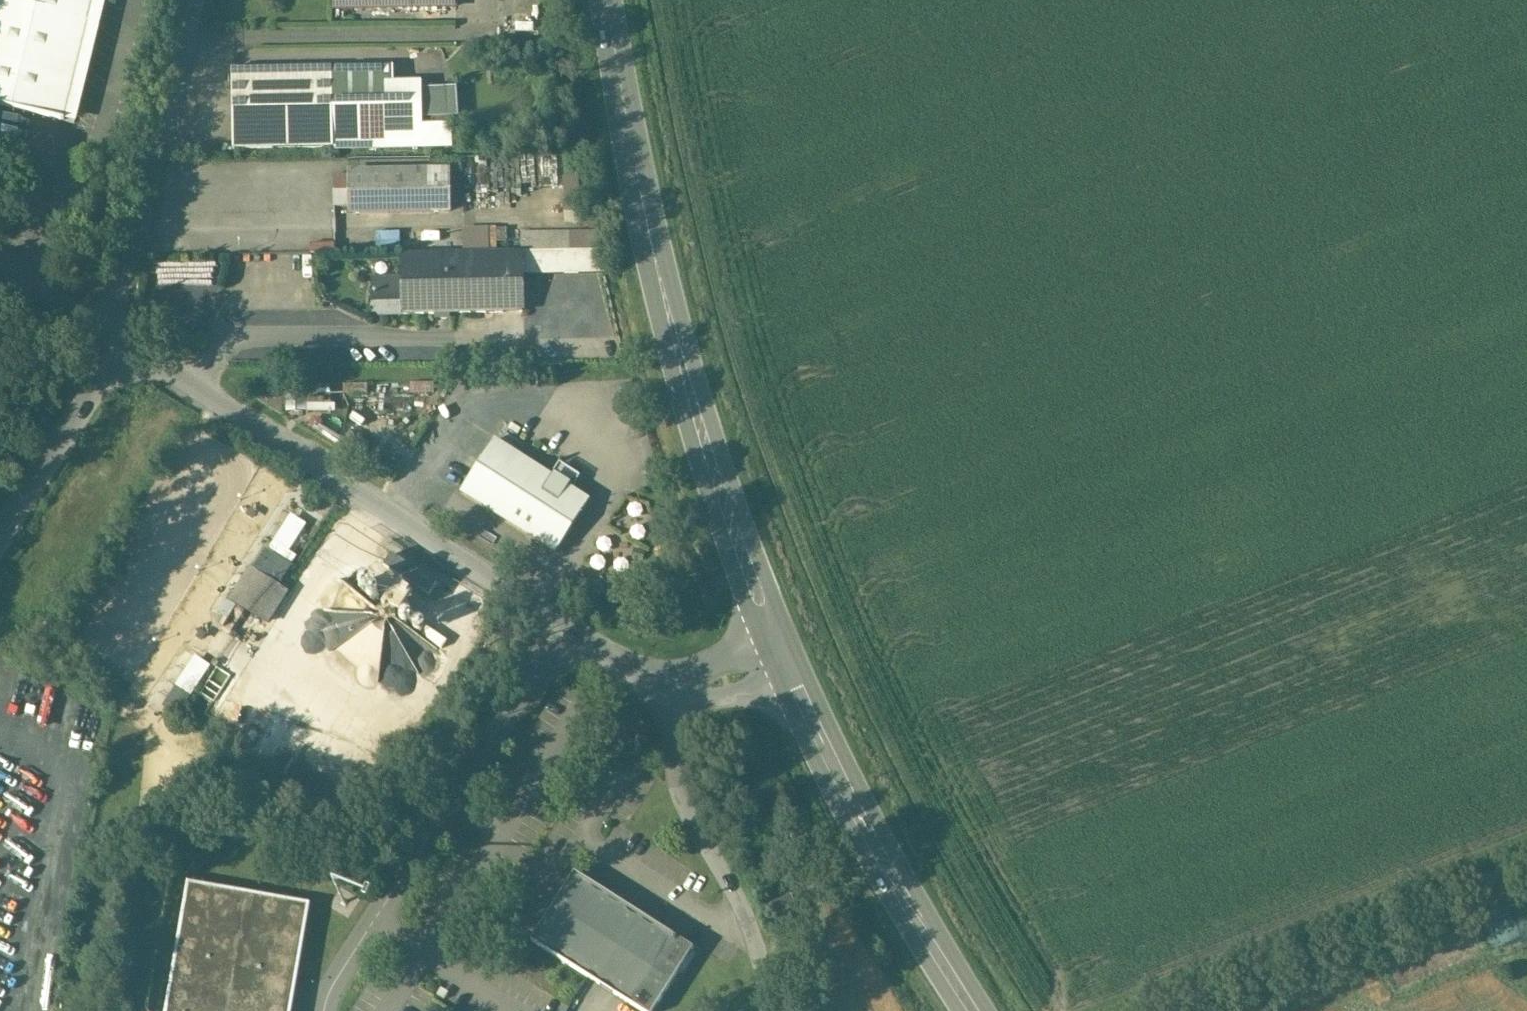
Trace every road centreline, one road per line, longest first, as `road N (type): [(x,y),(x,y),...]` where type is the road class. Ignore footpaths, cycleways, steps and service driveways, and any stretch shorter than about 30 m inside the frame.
road 1 (secondary): [(781,651),(706,449),(671,326),(607,0)]
road 2 (residential): [(123,345),(657,690)]
road 3 (secondary): [(973,1010),(853,805),(781,651)]
road 4 (unclassified): [(1162,1010),(1526,865)]
road 5 (residential): [(188,0),(100,329)]
road 6 (unclassified): [(657,690),(685,810),(742,913),(757,1010)]
road 7 (unclassified): [(123,345),(0,536)]
road 8 (residential): [(657,690),(724,682),(781,651)]

